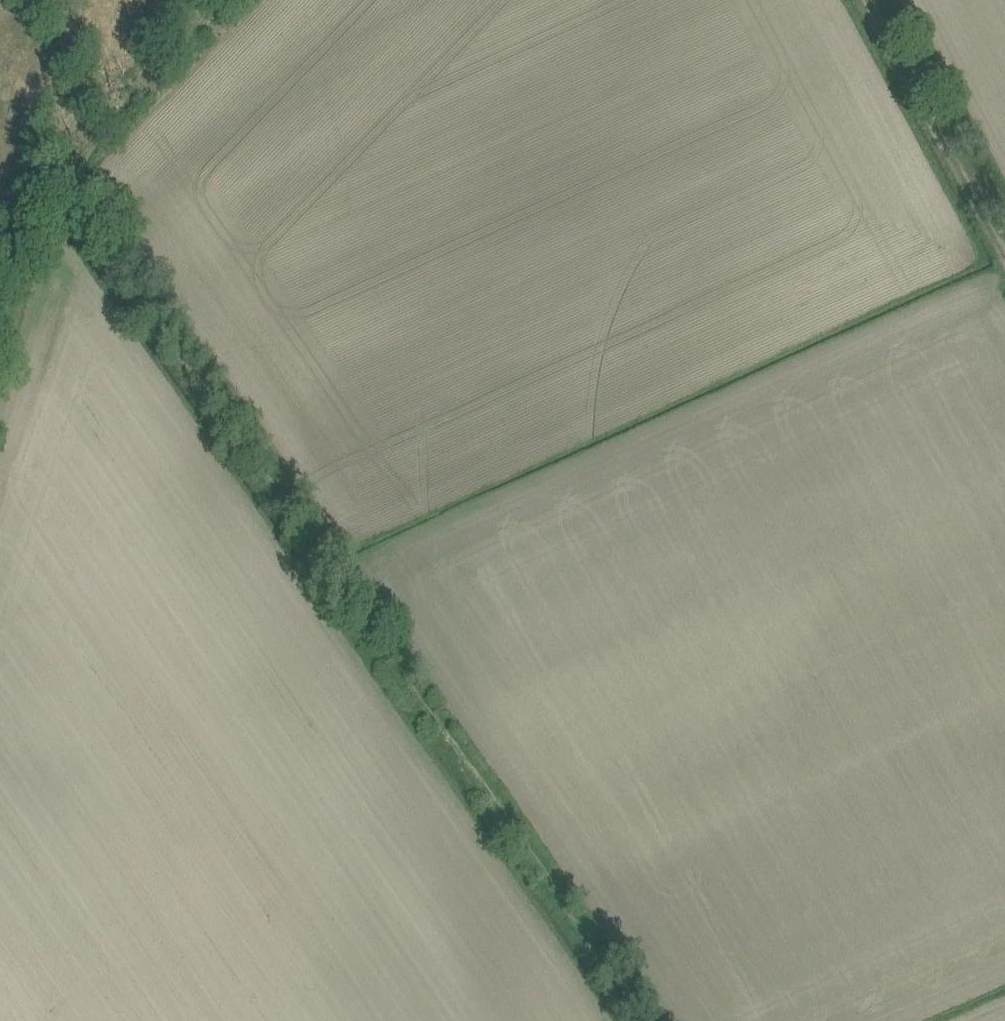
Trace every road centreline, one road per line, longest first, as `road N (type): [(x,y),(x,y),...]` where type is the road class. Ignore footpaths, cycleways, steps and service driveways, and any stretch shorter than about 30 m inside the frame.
road 1 (track): [(1004,263),(865,0)]

